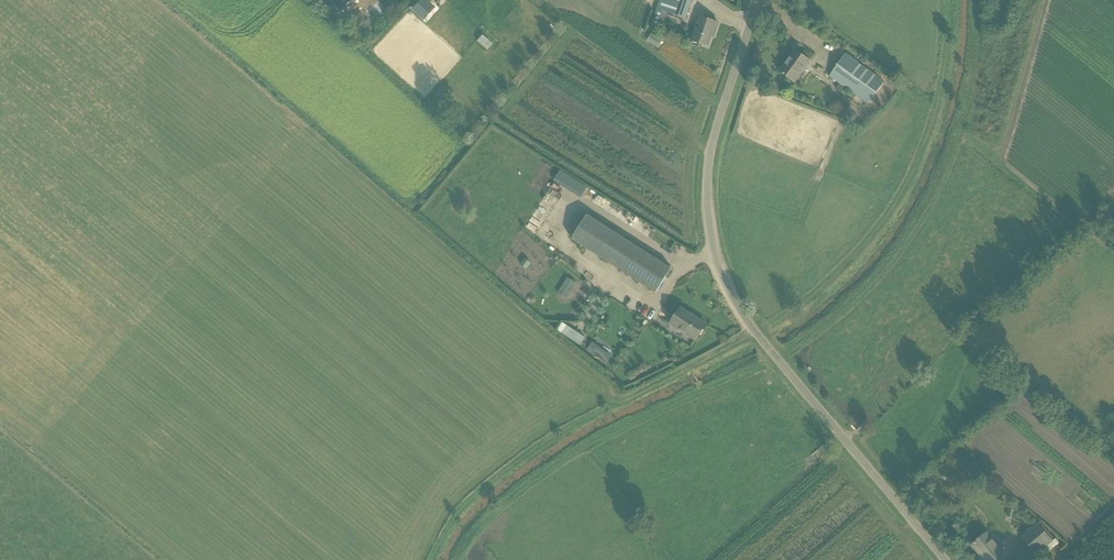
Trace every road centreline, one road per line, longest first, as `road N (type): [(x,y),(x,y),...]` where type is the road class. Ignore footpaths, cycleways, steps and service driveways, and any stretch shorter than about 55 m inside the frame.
road 1 (unclassified): [(943,559),(752,329),(709,242),(706,149),(747,0)]

